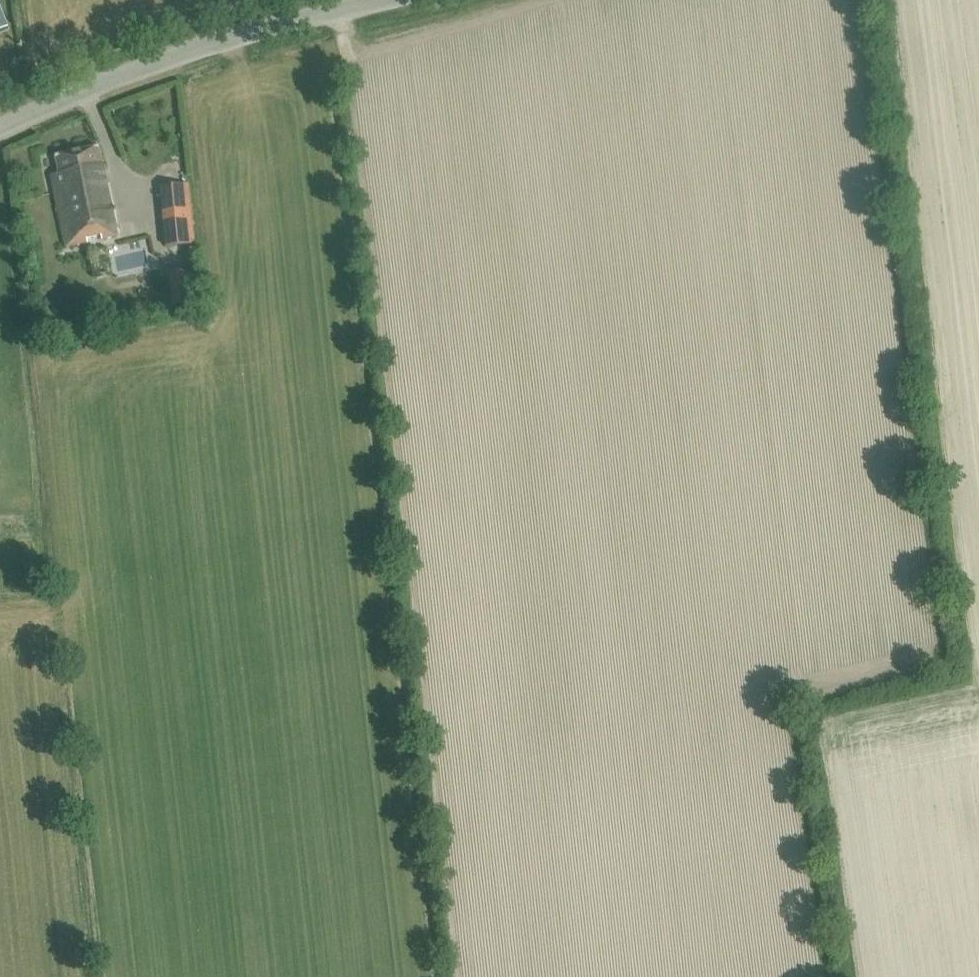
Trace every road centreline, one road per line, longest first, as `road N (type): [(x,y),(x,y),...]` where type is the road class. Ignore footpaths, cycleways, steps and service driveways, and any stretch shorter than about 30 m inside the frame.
road 1 (unclassified): [(0,126),(189,49),(375,0)]

